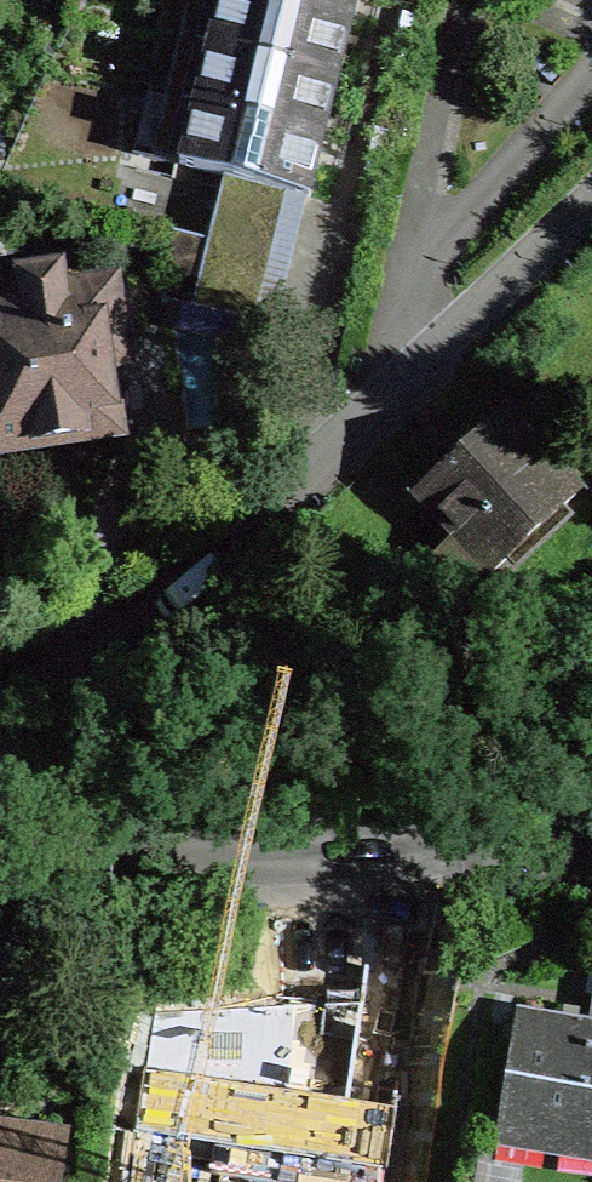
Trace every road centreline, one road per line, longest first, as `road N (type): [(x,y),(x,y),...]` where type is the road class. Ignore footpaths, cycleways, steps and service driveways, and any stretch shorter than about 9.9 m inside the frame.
road 1 (residential): [(0,701),(67,680),(249,539),(591,208)]
road 2 (tertiary): [(0,863),(591,831)]

